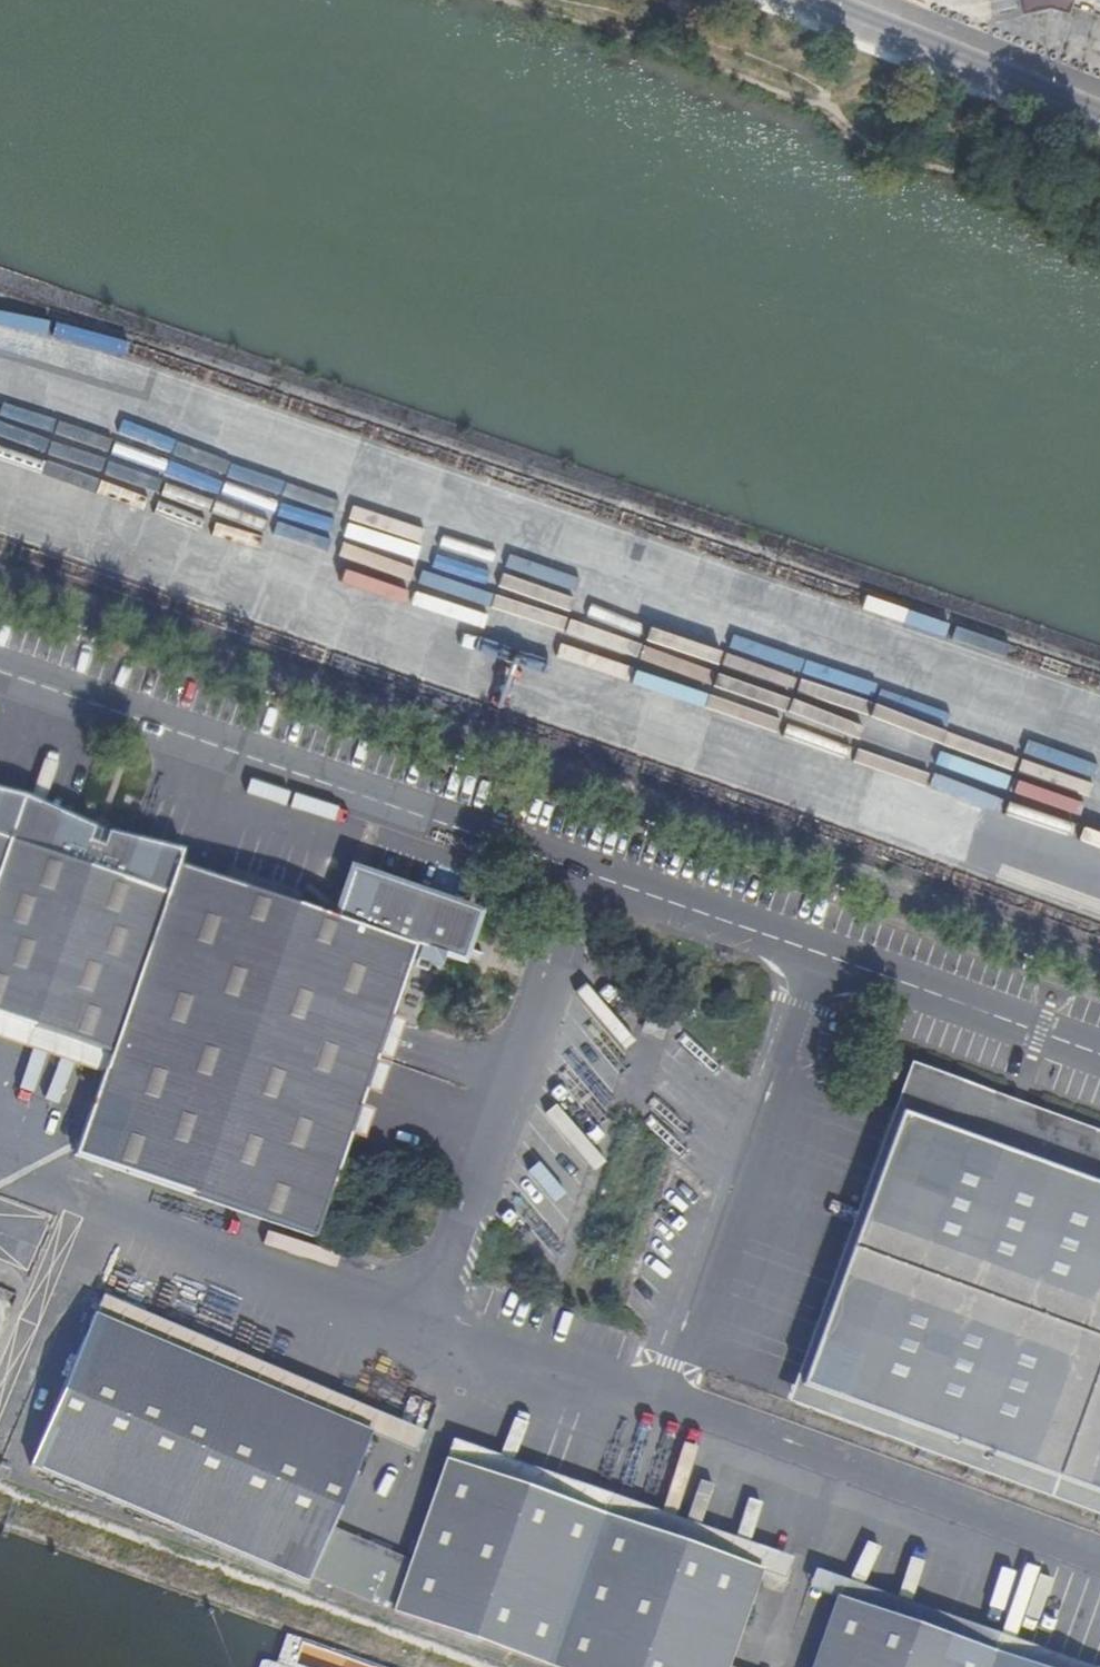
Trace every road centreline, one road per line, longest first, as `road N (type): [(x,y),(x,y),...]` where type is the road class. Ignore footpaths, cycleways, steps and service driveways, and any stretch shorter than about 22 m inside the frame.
road 1 (unclassified): [(1099,1597),(0,1187)]
road 2 (unclassified): [(0,672),(1099,1055)]
road 3 (tertiary): [(1099,113),(829,0)]

